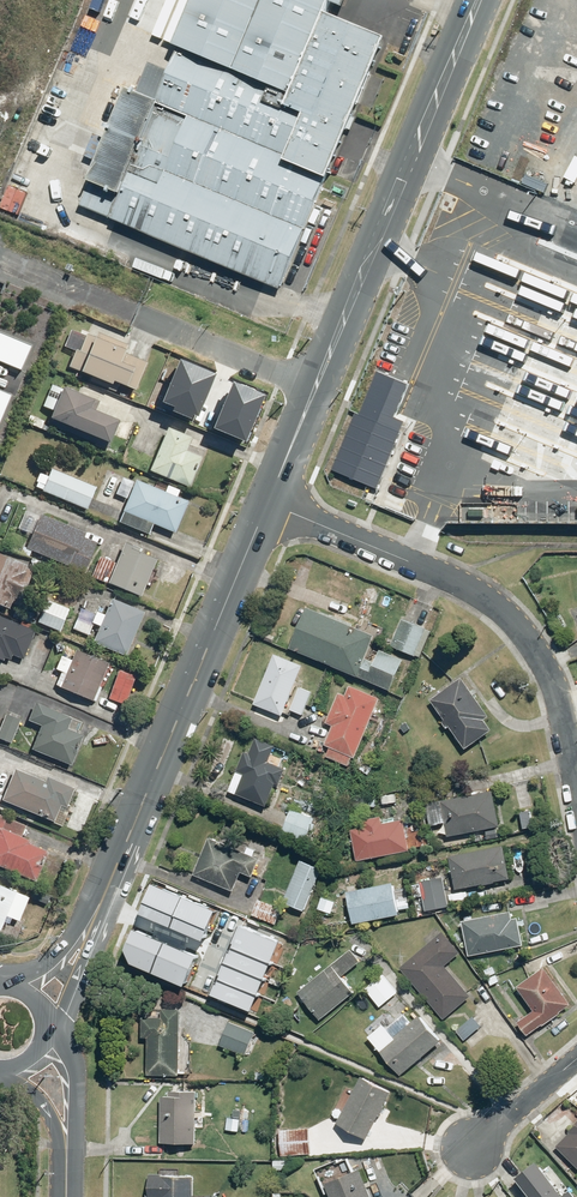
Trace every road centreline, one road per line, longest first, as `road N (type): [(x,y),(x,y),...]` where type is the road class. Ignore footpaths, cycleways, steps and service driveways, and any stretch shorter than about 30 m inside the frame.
road 1 (residential): [(267,503),(444,575),(518,622),(555,692),(576,793)]
road 2 (secondary): [(99,906),(267,503)]
road 3 (secondary): [(316,389),(476,0)]
road 4 (residential): [(138,315),(316,389)]
road 5 (residential): [(473,1150),(576,1060)]
road 6 (secondary): [(99,906),(50,1025)]
road 7 (secondary): [(267,503),(316,389)]

